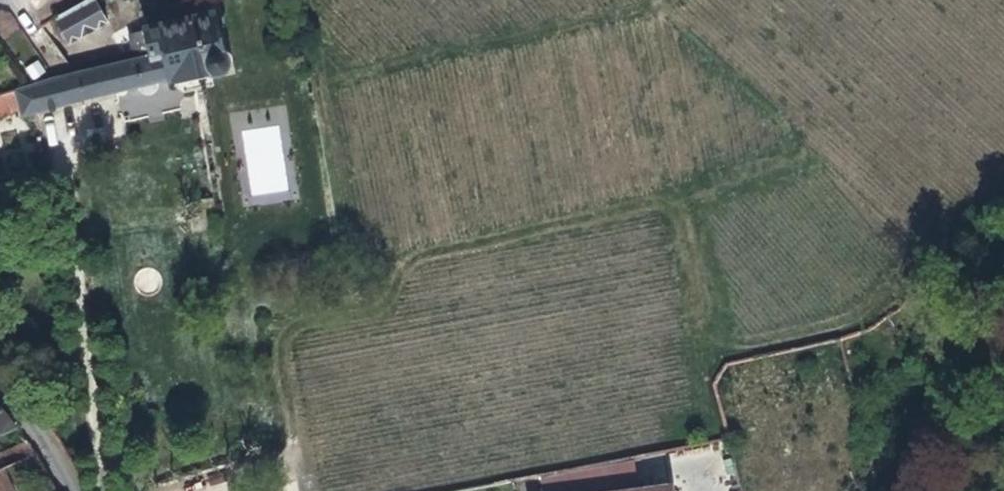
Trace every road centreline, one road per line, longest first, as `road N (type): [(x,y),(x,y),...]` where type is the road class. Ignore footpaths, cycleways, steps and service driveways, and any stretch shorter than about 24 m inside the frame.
road 1 (residential): [(72,490),(0,394)]

